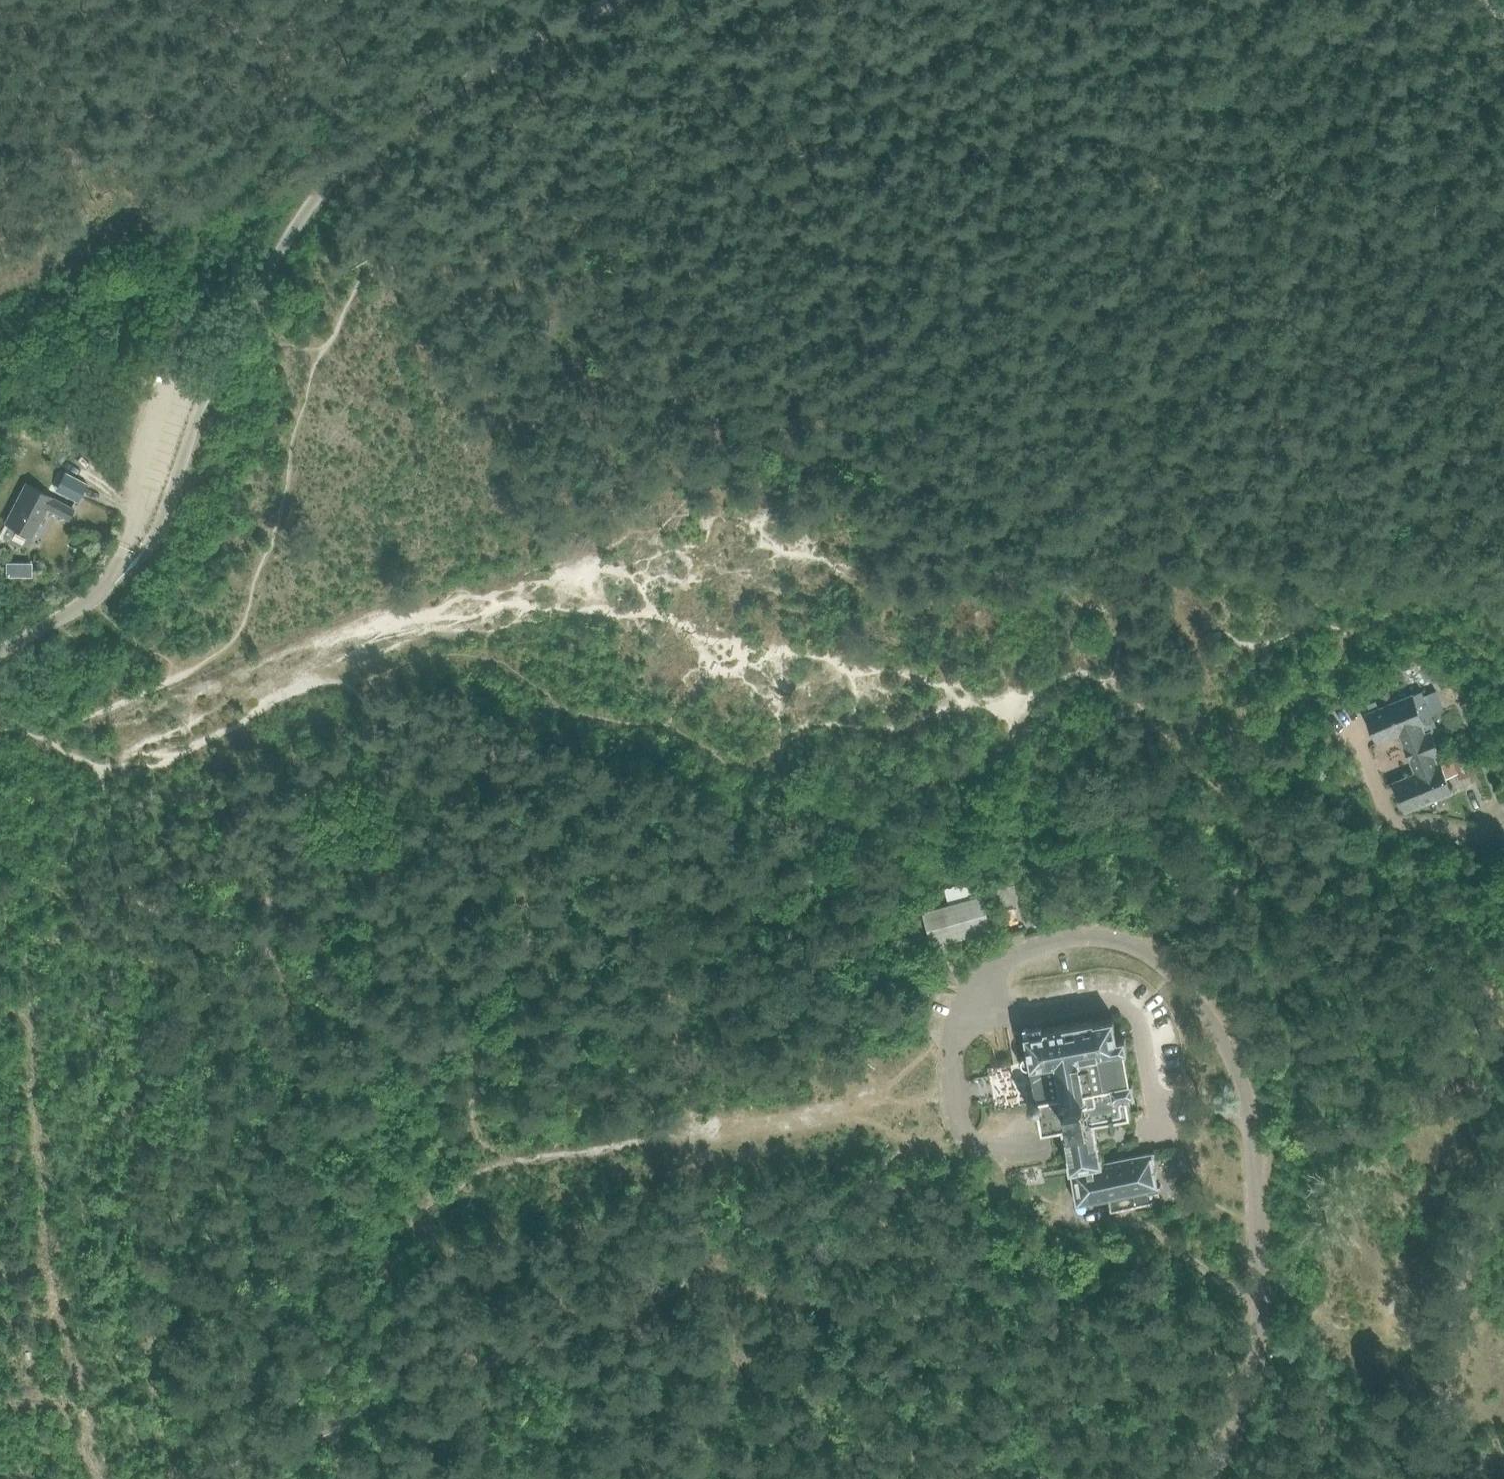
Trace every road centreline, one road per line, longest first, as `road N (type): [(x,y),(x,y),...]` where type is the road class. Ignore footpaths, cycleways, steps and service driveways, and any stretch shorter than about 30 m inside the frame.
road 1 (residential): [(0,652),(121,574)]

